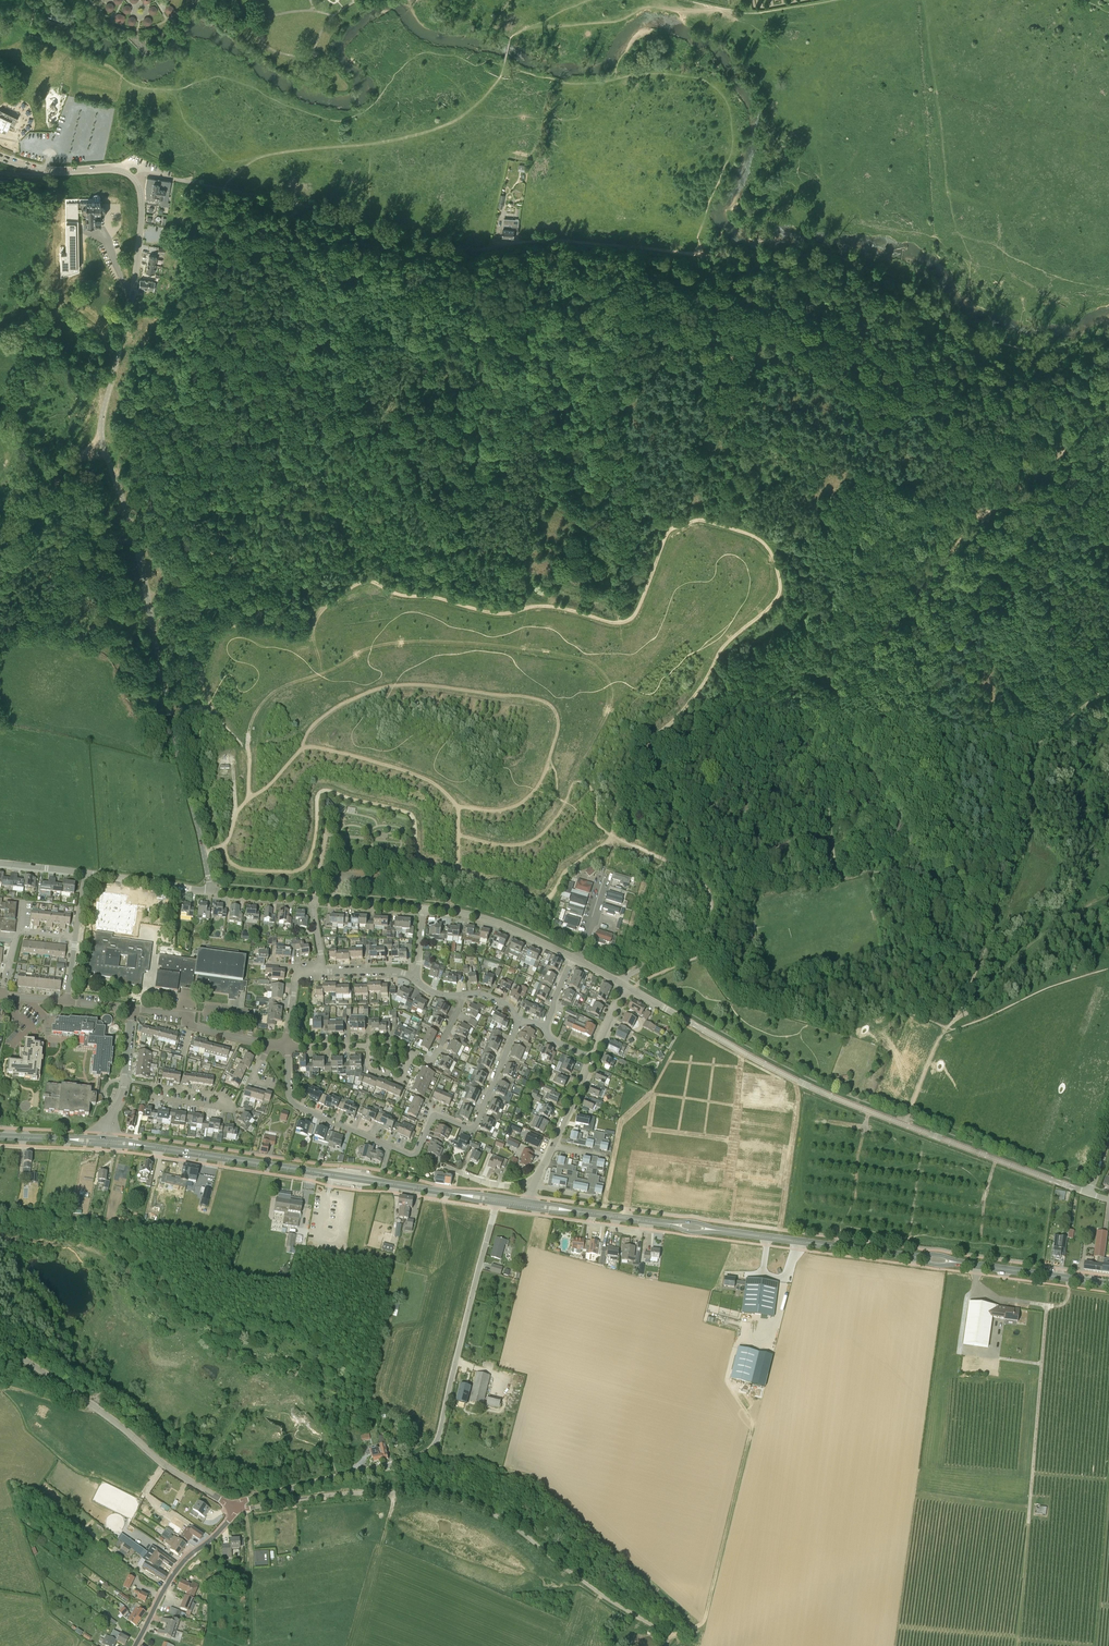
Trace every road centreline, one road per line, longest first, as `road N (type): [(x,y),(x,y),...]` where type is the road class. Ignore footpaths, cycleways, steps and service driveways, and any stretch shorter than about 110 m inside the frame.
road 1 (track): [(613,836),(648,743),(684,712),(724,647),(780,593),(772,554),(751,535),(704,519),(673,528),(637,610),(623,621),(547,605),(489,613),(366,581),(322,611),(304,637),(222,628),(205,666),(204,693),(228,732),(248,745)]
road 2 (track): [(149,608),(163,596),(183,537),(180,485),(228,411),(214,367),(222,347),(239,342),(269,353),(298,411),(324,422),(363,398),(403,341),(444,347),(457,367),(467,456),(483,484),(496,477),(498,430),(536,356),(557,357),(571,410)]
road 3 (track): [(233,818),(249,800),(250,726),(263,703),(367,649),(490,645),(595,666),(611,687),(610,708),(557,815),(519,845),(458,836)]
road 4 (tertiary): [(209,891),(136,543),(101,435),(135,283),(142,212),(134,179)]
road 5 (track): [(584,359),(618,317),(638,307),(680,307),(723,326),(771,304),(867,335),(981,396),(989,415),(983,448),(912,595)]
road 6 (unclassified): [(709,255),(548,240),(450,247),(265,196),(147,174),(134,179)]
road 7 (secondary): [(1108,1284),(529,1205)]
road 8 (tertiary): [(1091,1192),(787,1075),(626,986)]
road 9 (unclassified): [(665,1645),(657,1629),(519,1531),(455,1498),(358,1493),(233,1508)]
road 10 (unclassified): [(233,1508),(433,1448),(497,1200)]
road 11 (track): [(301,746),(330,712),(390,686),(549,703),(558,729),(533,791),(503,810),(458,807)]
road 12 (track): [(912,595),(857,661),(767,807),(739,908),(720,943),(702,955)]
road 13 (track): [(528,608),(522,561),(432,545),(357,554),(339,520),(314,506),(208,504),(179,517)]
road 14 (secondary): [(497,1200),(106,1142)]
road 15 (track): [(1108,687),(1024,763),(993,922),(946,1027)]
road 16 (residential): [(287,1046),(294,1105),(413,1155),(434,1116),(475,1126),(517,1022)]
road 17 (track): [(224,843),(234,866),(300,869),(314,839),(317,797),(327,790),(410,813),(419,858),(456,873)]
road 18 (track): [(249,800),(301,746),(424,779),(458,807),(446,910)]
road 19 (track): [(898,1008),(913,954),(896,879),(838,875),(823,852),(801,843),(777,847),(748,870)]
road 20 (unclassified): [(233,1508),(0,1343)]
road 21 (track): [(946,555),(973,523),(1063,452),(1108,370)]
road 22 (track): [(695,520),(724,561),(725,579),(610,708)]
road 23 (track): [(571,410),(618,565),(619,615),(634,615)]
road 24 (track): [(456,873),(543,899),(613,836)]
road 25 (track): [(1108,968),(942,1033)]
road 26 (track): [(689,944),(711,917),(705,885),(613,836)]
road 27 (tertiary): [(573,958),(492,920),(424,908)]
road 28 (residential): [(268,1045),(190,1025),(191,1015),(131,1009)]
road 29 (track): [(221,1437),(202,1455),(106,1382)]
road 30 (residential): [(154,1086),(152,1097),(231,1104),(180,1090)]
road 31 (residential): [(135,1645),(175,1571),(218,1531)]
road 32 (tertiary): [(134,179),(117,170),(46,172),(0,159)]
road 33 (residential): [(209,891),(84,873)]
road 34 (residential): [(0,995),(18,933),(76,936)]

